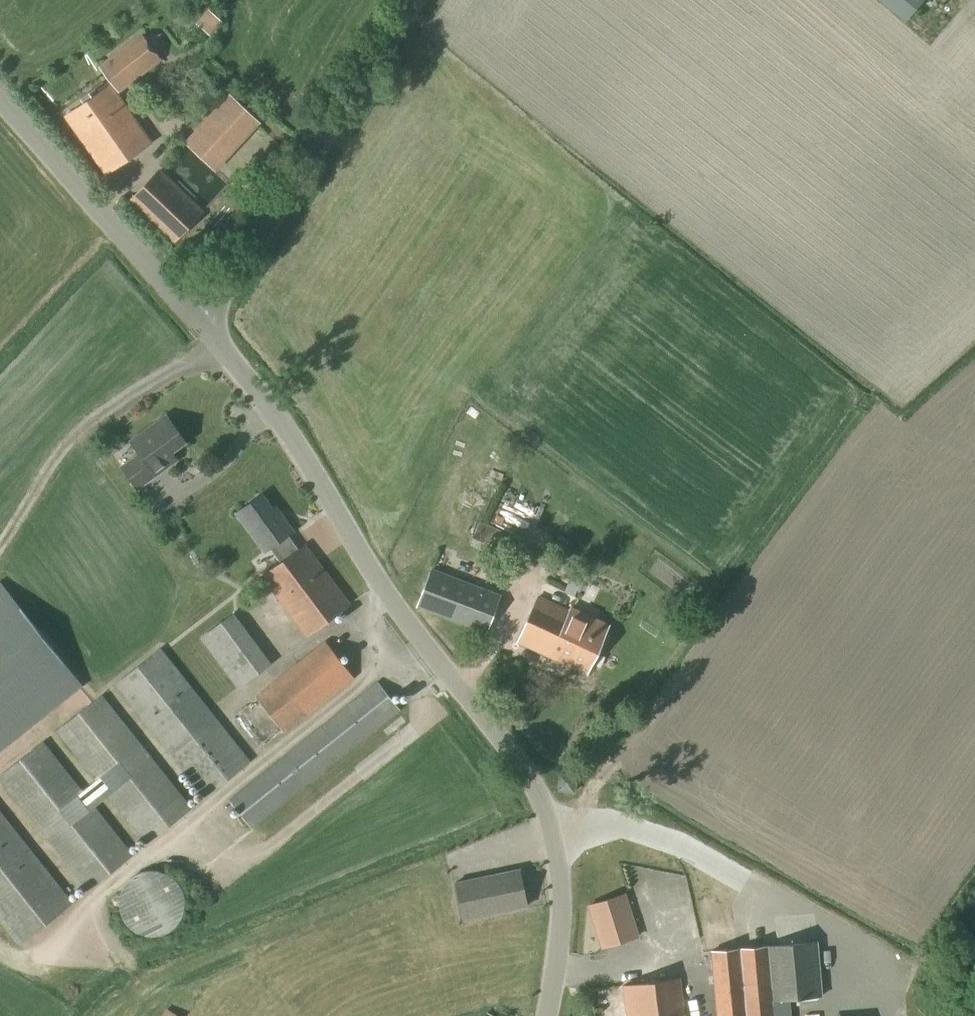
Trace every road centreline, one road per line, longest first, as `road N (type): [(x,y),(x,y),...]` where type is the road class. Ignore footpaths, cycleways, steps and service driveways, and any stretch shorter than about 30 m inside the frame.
road 1 (unclassified): [(552,1015),(568,946),(567,886),(544,826),(355,547),(287,432),(201,327)]
road 2 (unclassified): [(201,327),(416,0)]
road 3 (unclassified): [(201,327),(0,97)]
road 4 (track): [(201,327),(46,469),(0,549)]
road 5 (track): [(0,953),(25,962),(97,943),(121,957),(143,990)]

